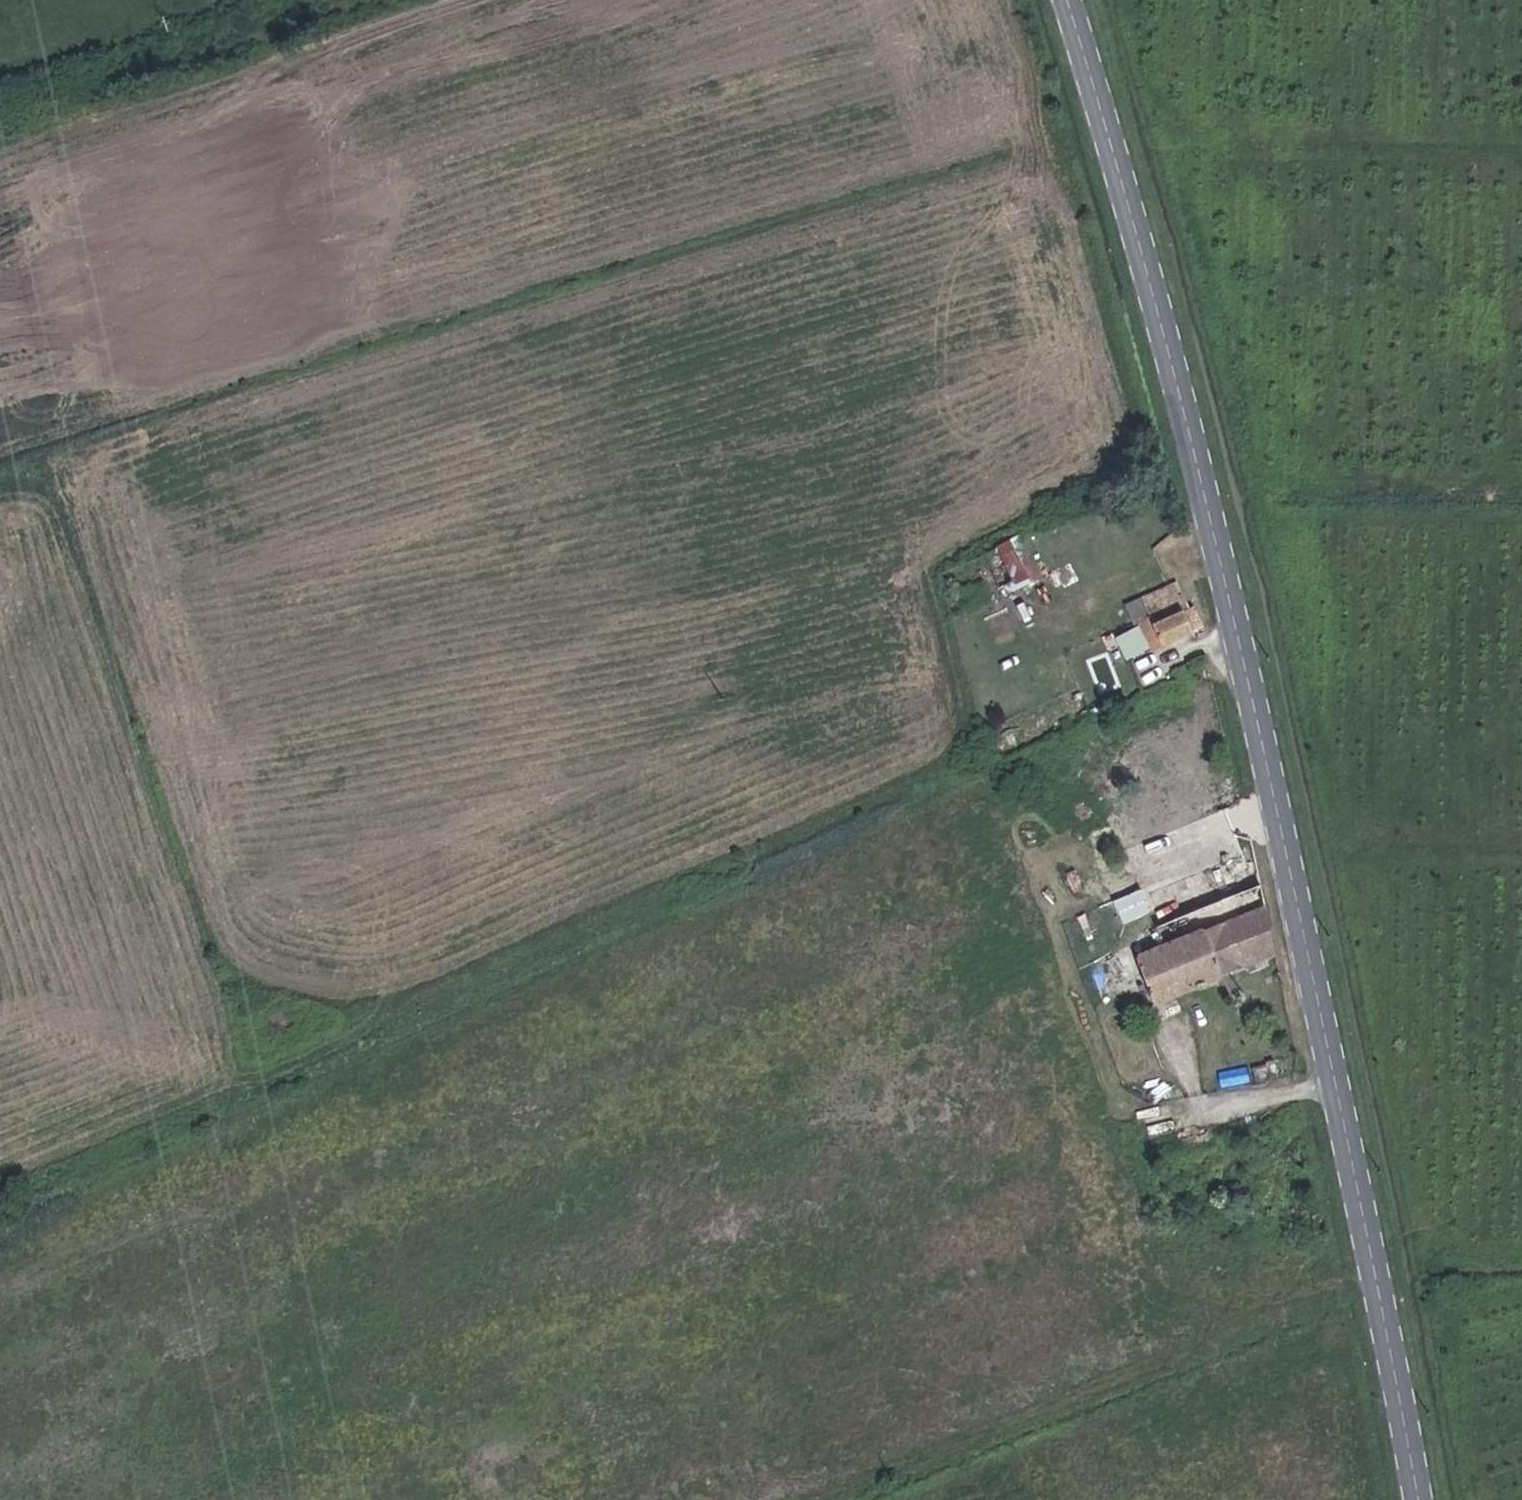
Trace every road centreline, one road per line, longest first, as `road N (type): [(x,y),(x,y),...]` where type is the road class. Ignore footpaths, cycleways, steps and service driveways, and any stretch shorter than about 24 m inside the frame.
road 1 (tertiary): [(1074,0),(1211,487),(1383,1282),(1421,1499)]

